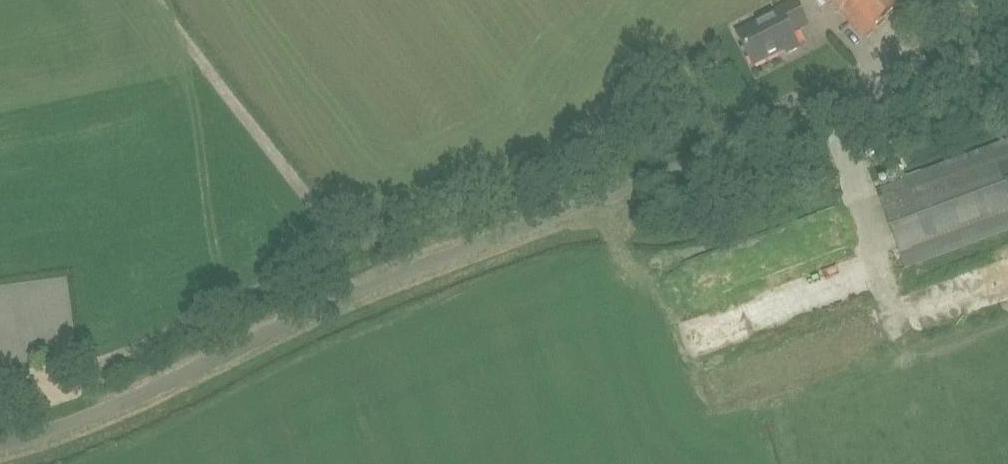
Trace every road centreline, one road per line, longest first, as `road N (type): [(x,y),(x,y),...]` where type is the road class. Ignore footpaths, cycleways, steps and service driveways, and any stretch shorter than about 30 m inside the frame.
road 1 (unclassified): [(0,444),(59,427),(353,287),(1007,36)]

